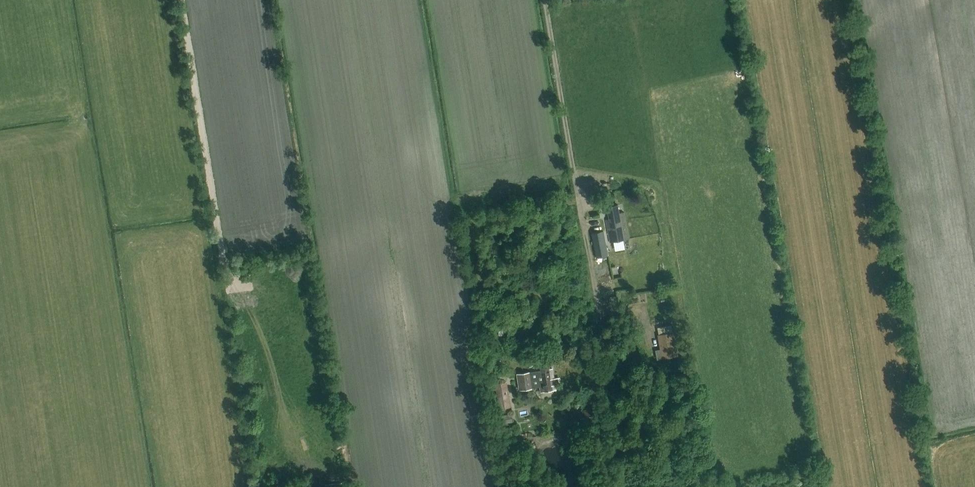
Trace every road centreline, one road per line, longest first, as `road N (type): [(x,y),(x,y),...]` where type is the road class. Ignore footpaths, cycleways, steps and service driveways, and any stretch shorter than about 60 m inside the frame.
road 1 (track): [(626,486),(544,0)]

